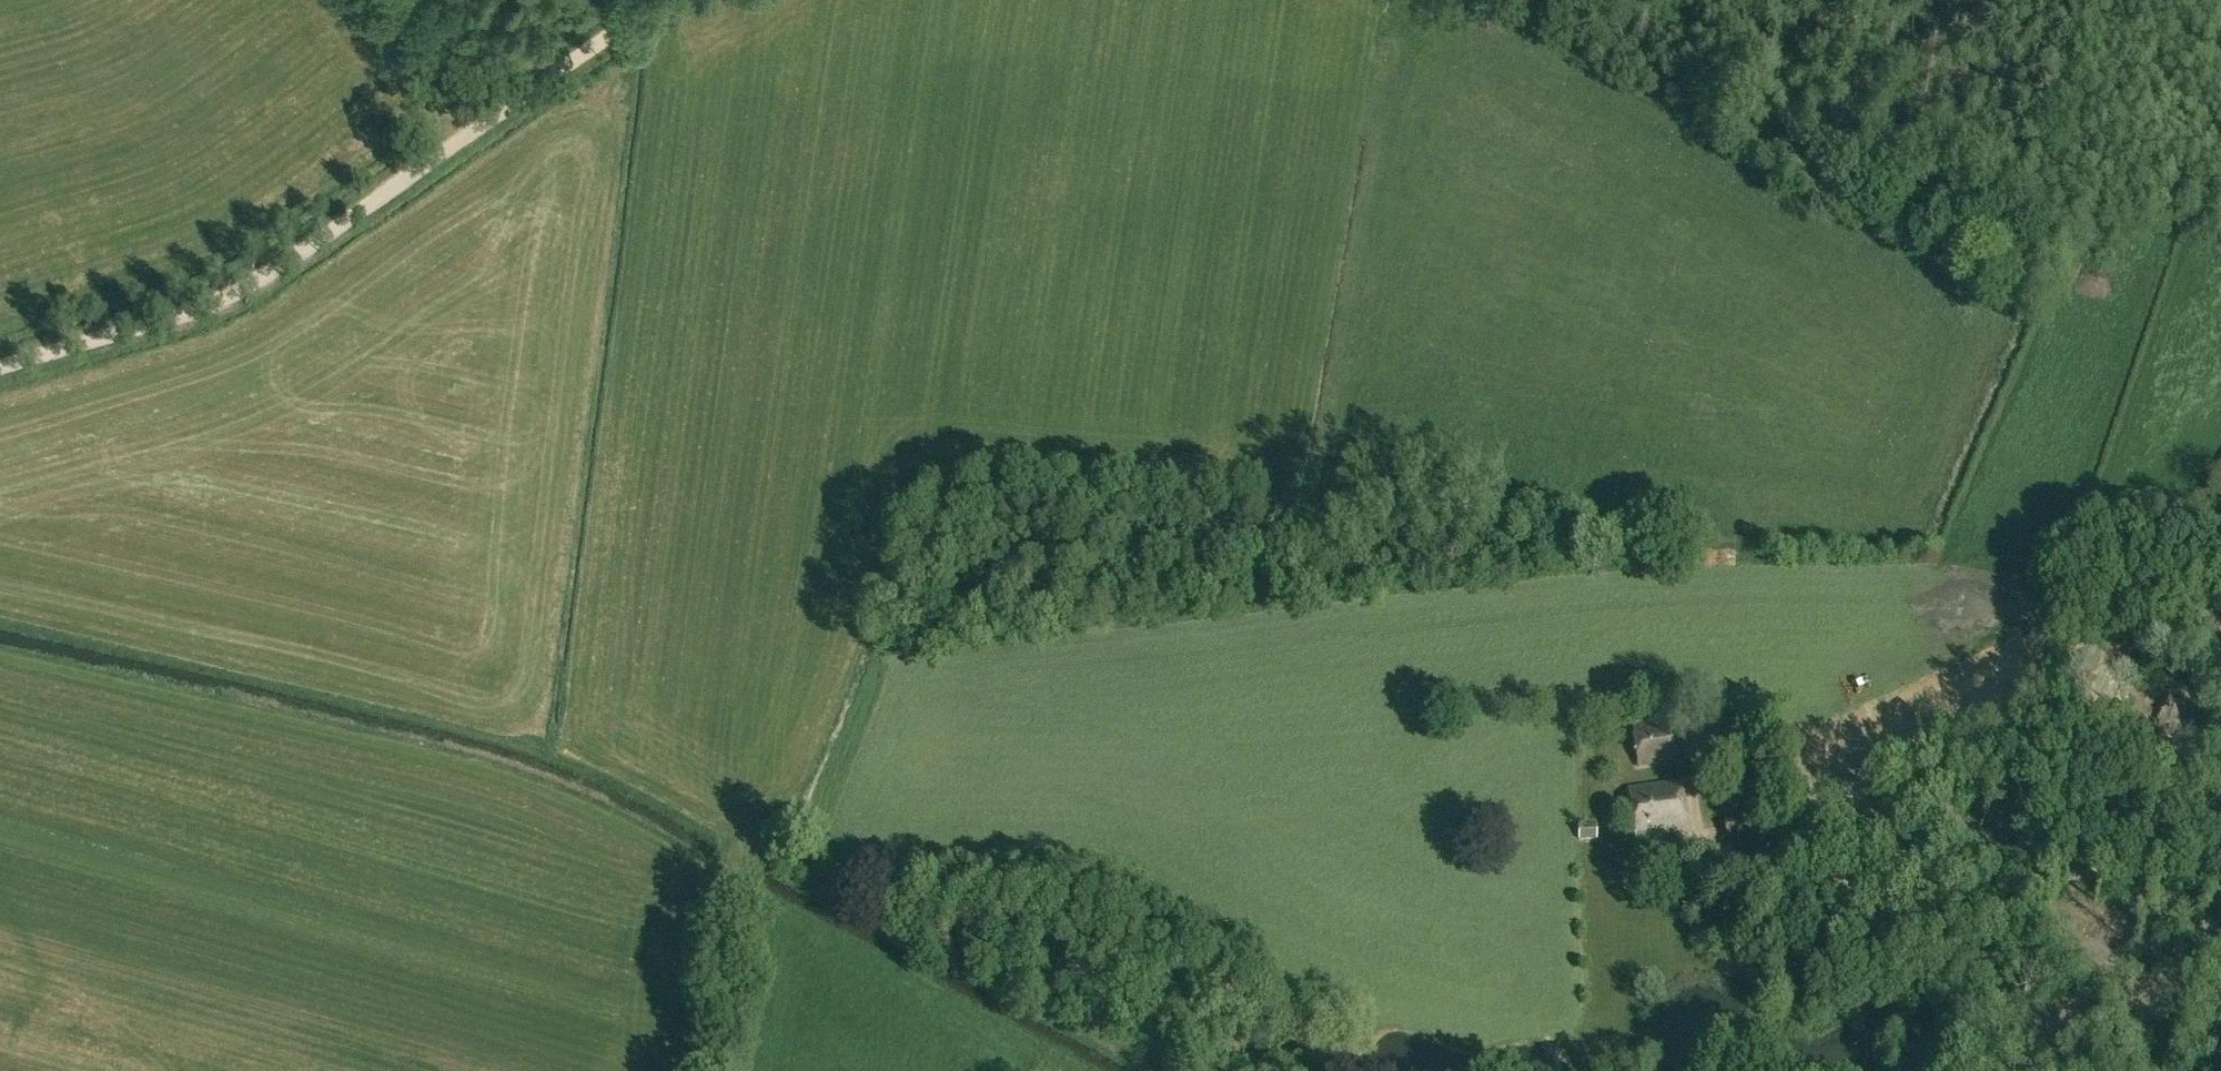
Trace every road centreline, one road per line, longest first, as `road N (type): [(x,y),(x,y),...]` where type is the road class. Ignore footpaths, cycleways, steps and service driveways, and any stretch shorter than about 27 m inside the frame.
road 1 (track): [(0,363),(247,286),(657,0)]
road 2 (unclassified): [(2220,865),(1852,883),(1774,875),(1711,847)]

